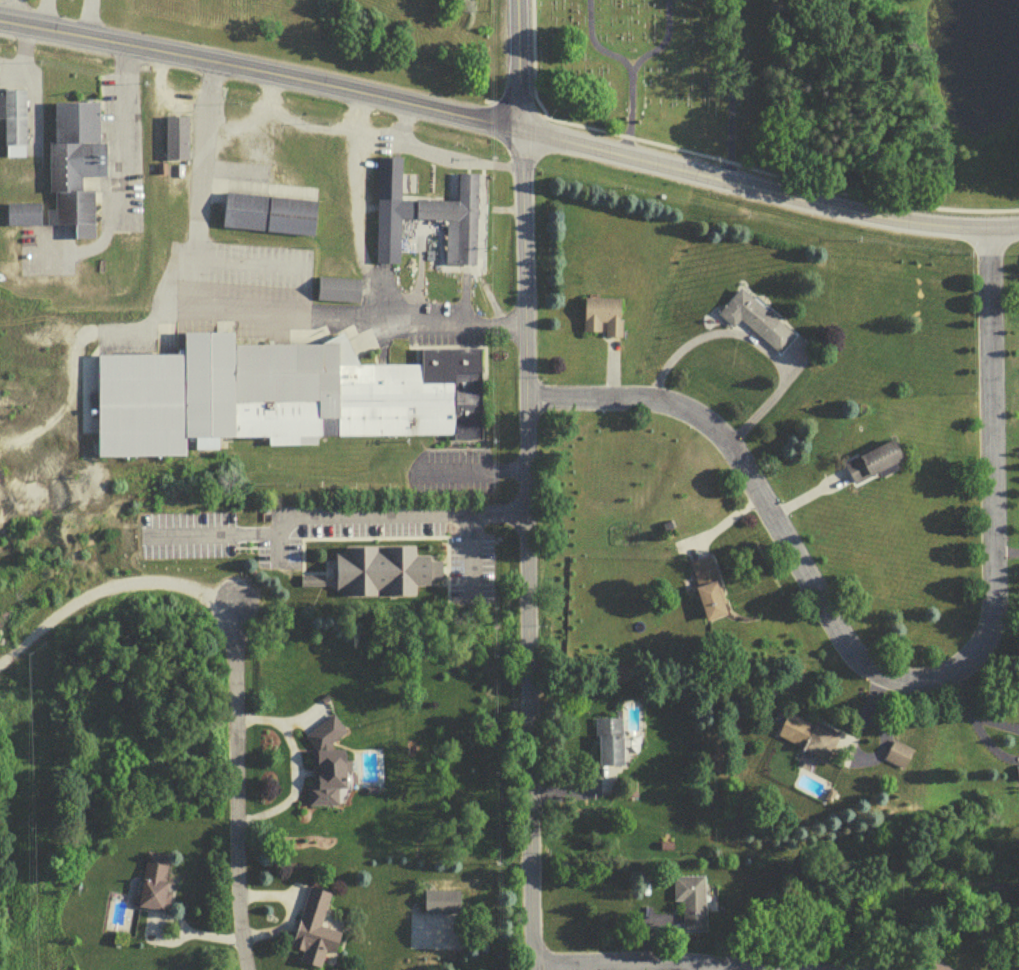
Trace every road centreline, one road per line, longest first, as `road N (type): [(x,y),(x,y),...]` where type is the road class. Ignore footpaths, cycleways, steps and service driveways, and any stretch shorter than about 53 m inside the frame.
road 1 (residential): [(525,401),(648,400),(688,409),(728,440),(861,662),(913,681),(932,678),(966,655),(988,616),(990,235)]
road 2 (residential): [(532,969),(522,134)]
road 3 (tertiary): [(522,134),(0,26)]
road 4 (tertiary): [(522,134),(859,217),(1018,233)]
road 5 (residential): [(243,969),(226,592)]
road 6 (residential): [(230,632),(187,591),(127,580),(60,607),(0,665)]
road 7 (residential): [(804,969),(532,964)]
road 8 (residential): [(522,134),(519,0)]

